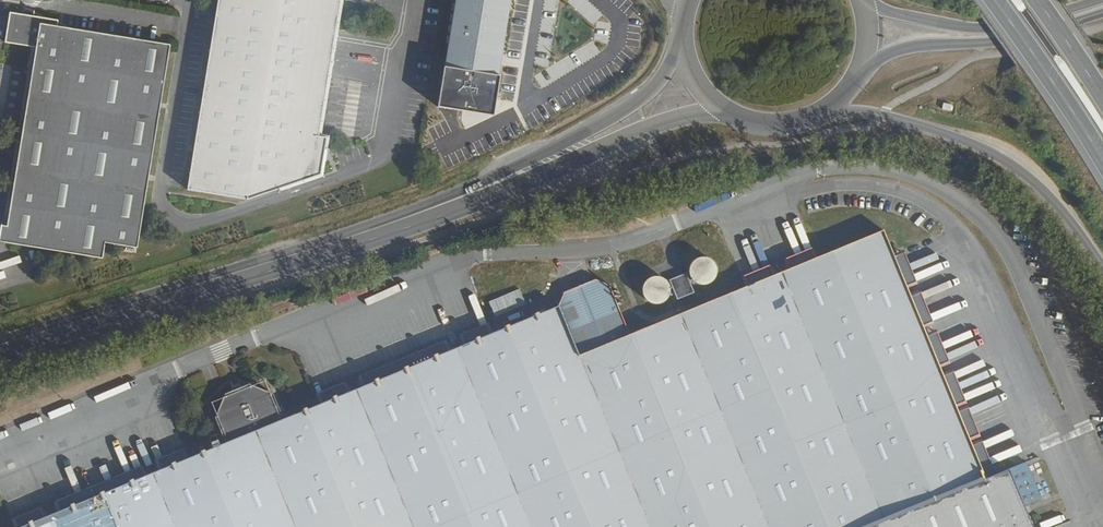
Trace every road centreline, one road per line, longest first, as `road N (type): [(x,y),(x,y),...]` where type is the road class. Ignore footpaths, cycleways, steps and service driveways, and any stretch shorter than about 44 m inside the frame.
road 1 (secondary): [(0,344),(352,236),(520,173)]
road 2 (primary): [(810,115),(880,116),(987,150),(1026,173),(1070,219),(1102,272)]
road 3 (secondary): [(860,61),(900,48),(1002,41),(1102,13)]
road 4 (secondary): [(1097,0),(1028,21),(970,26),(859,1)]
road 5 (secondary): [(520,173),(724,106)]
road 6 (secondary): [(686,49),(638,100),(520,173)]
road 7 (primary): [(992,0),(1102,172)]

